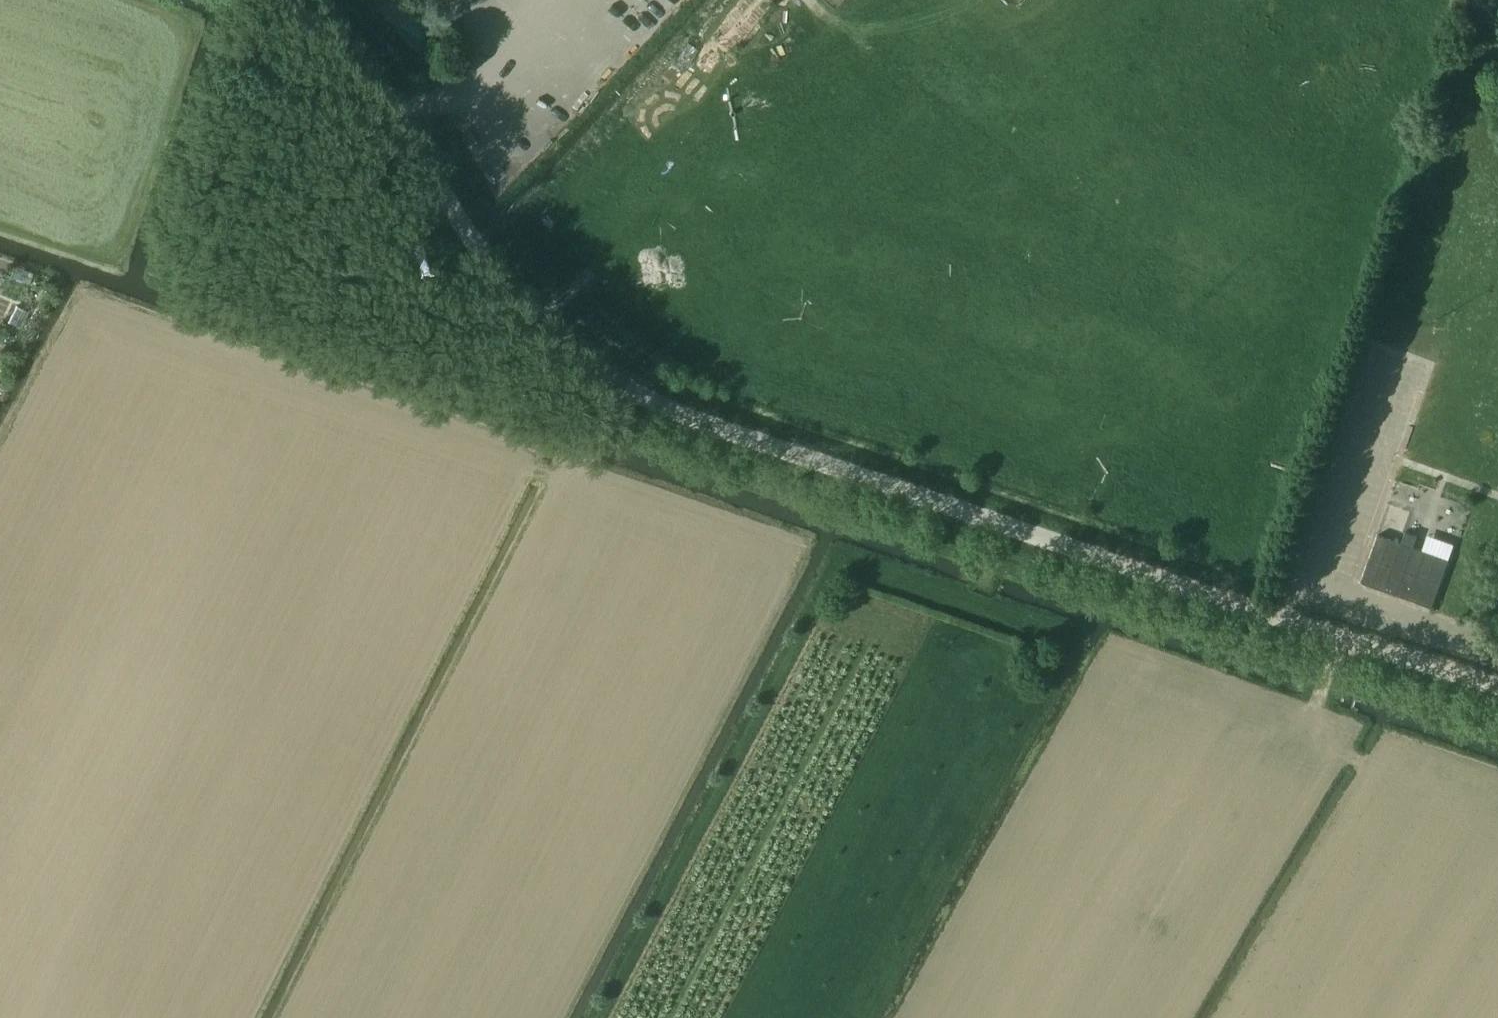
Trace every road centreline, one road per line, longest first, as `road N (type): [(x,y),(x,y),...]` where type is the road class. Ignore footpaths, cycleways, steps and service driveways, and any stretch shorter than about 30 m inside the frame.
road 1 (unclassified): [(1497,687),(693,423),(619,386),(568,353),(516,304),(371,83),(334,39),(284,0)]

